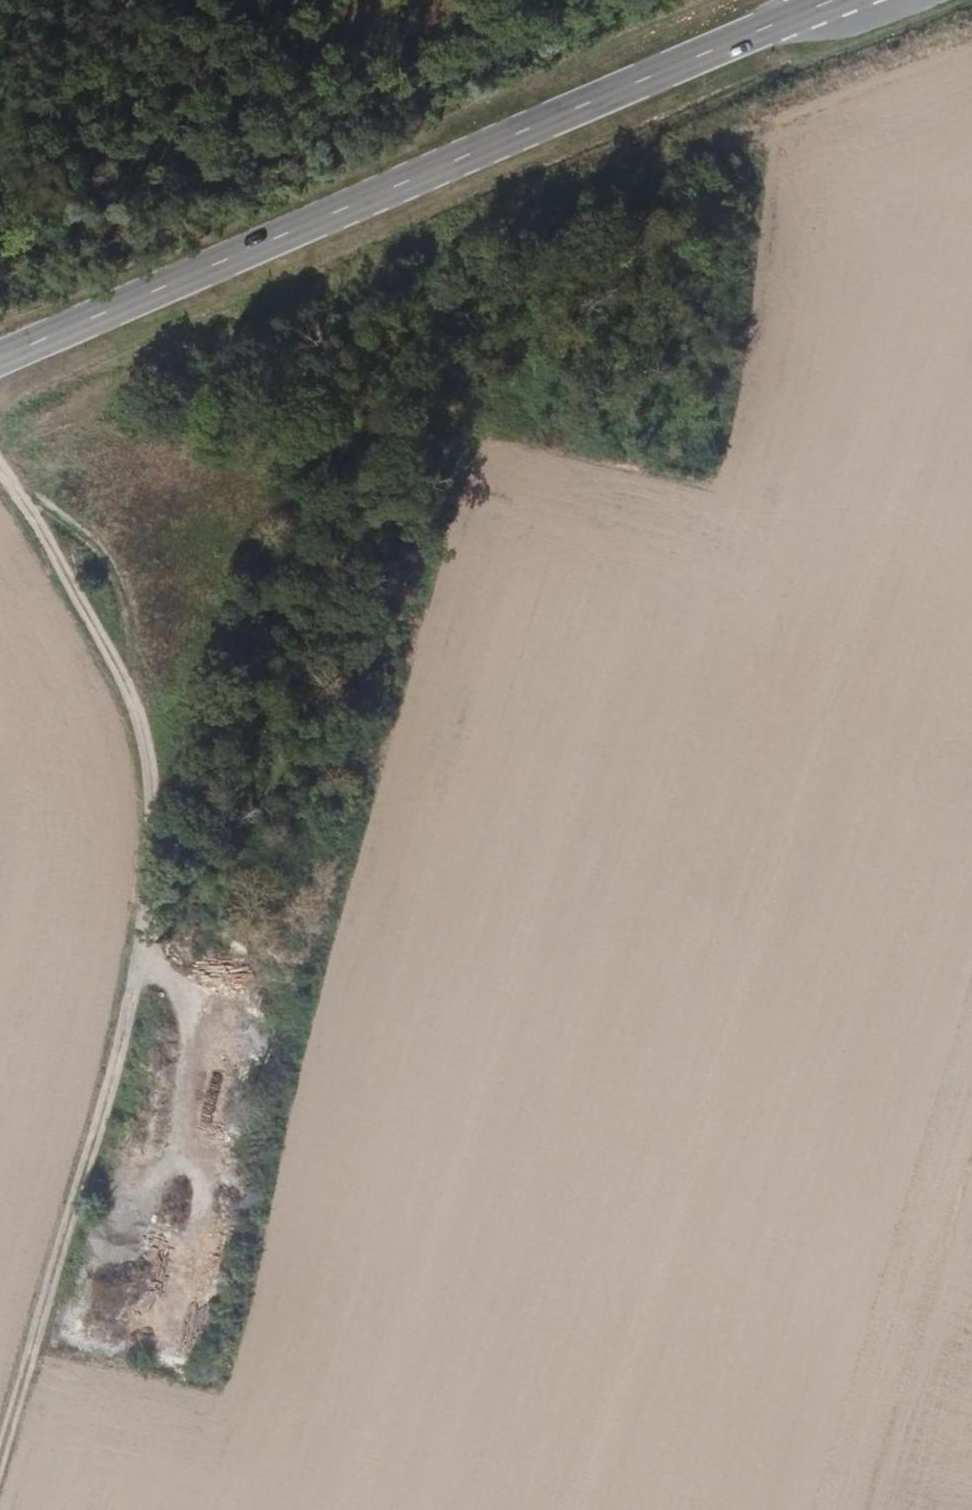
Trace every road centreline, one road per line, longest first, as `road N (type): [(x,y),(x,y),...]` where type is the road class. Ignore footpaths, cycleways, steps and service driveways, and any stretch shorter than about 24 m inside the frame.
road 1 (track): [(0,1402),(134,926),(146,836),(144,767),(130,717),(0,479)]
road 2 (secondary): [(0,359),(841,0)]

